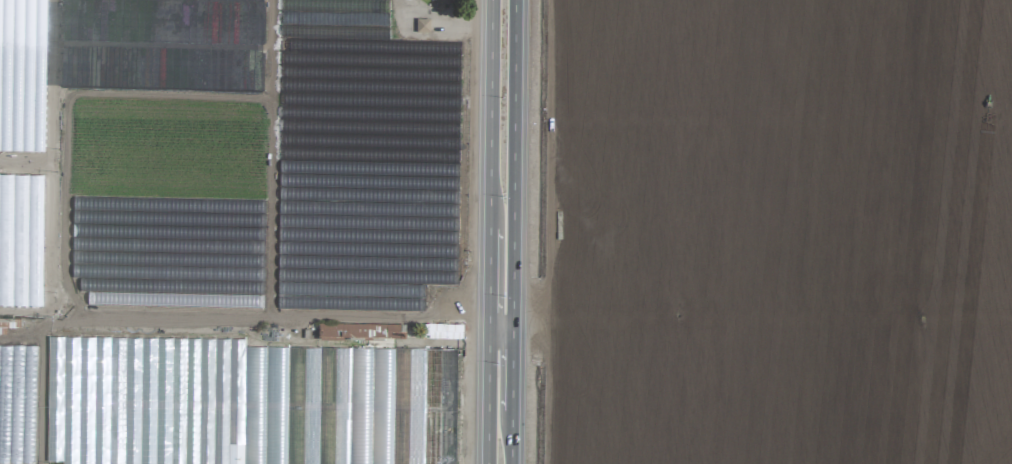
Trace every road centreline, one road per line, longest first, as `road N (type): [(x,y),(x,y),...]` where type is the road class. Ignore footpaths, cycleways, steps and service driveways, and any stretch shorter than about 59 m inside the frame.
road 1 (secondary): [(511,463),(515,0)]
road 2 (secondary): [(492,0),(489,230)]
road 3 (secondary): [(488,329),(486,463)]

